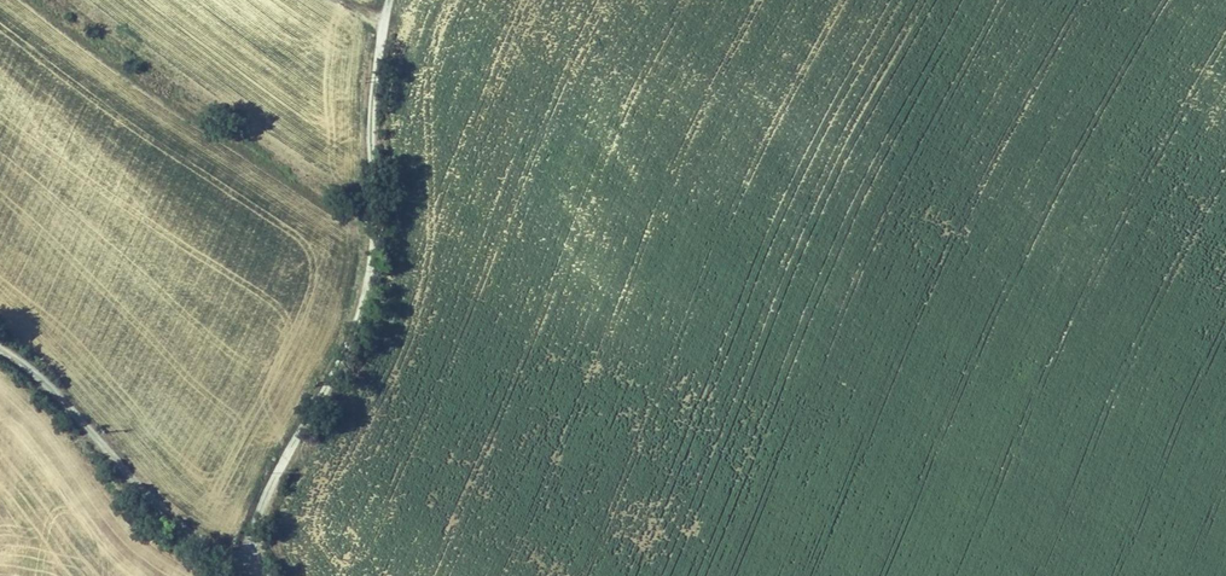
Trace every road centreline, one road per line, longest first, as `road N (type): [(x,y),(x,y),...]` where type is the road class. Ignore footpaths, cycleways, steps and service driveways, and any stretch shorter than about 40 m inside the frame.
road 1 (unclassified): [(262,575),(252,561),(256,523),(366,298),(377,62),(390,0)]

